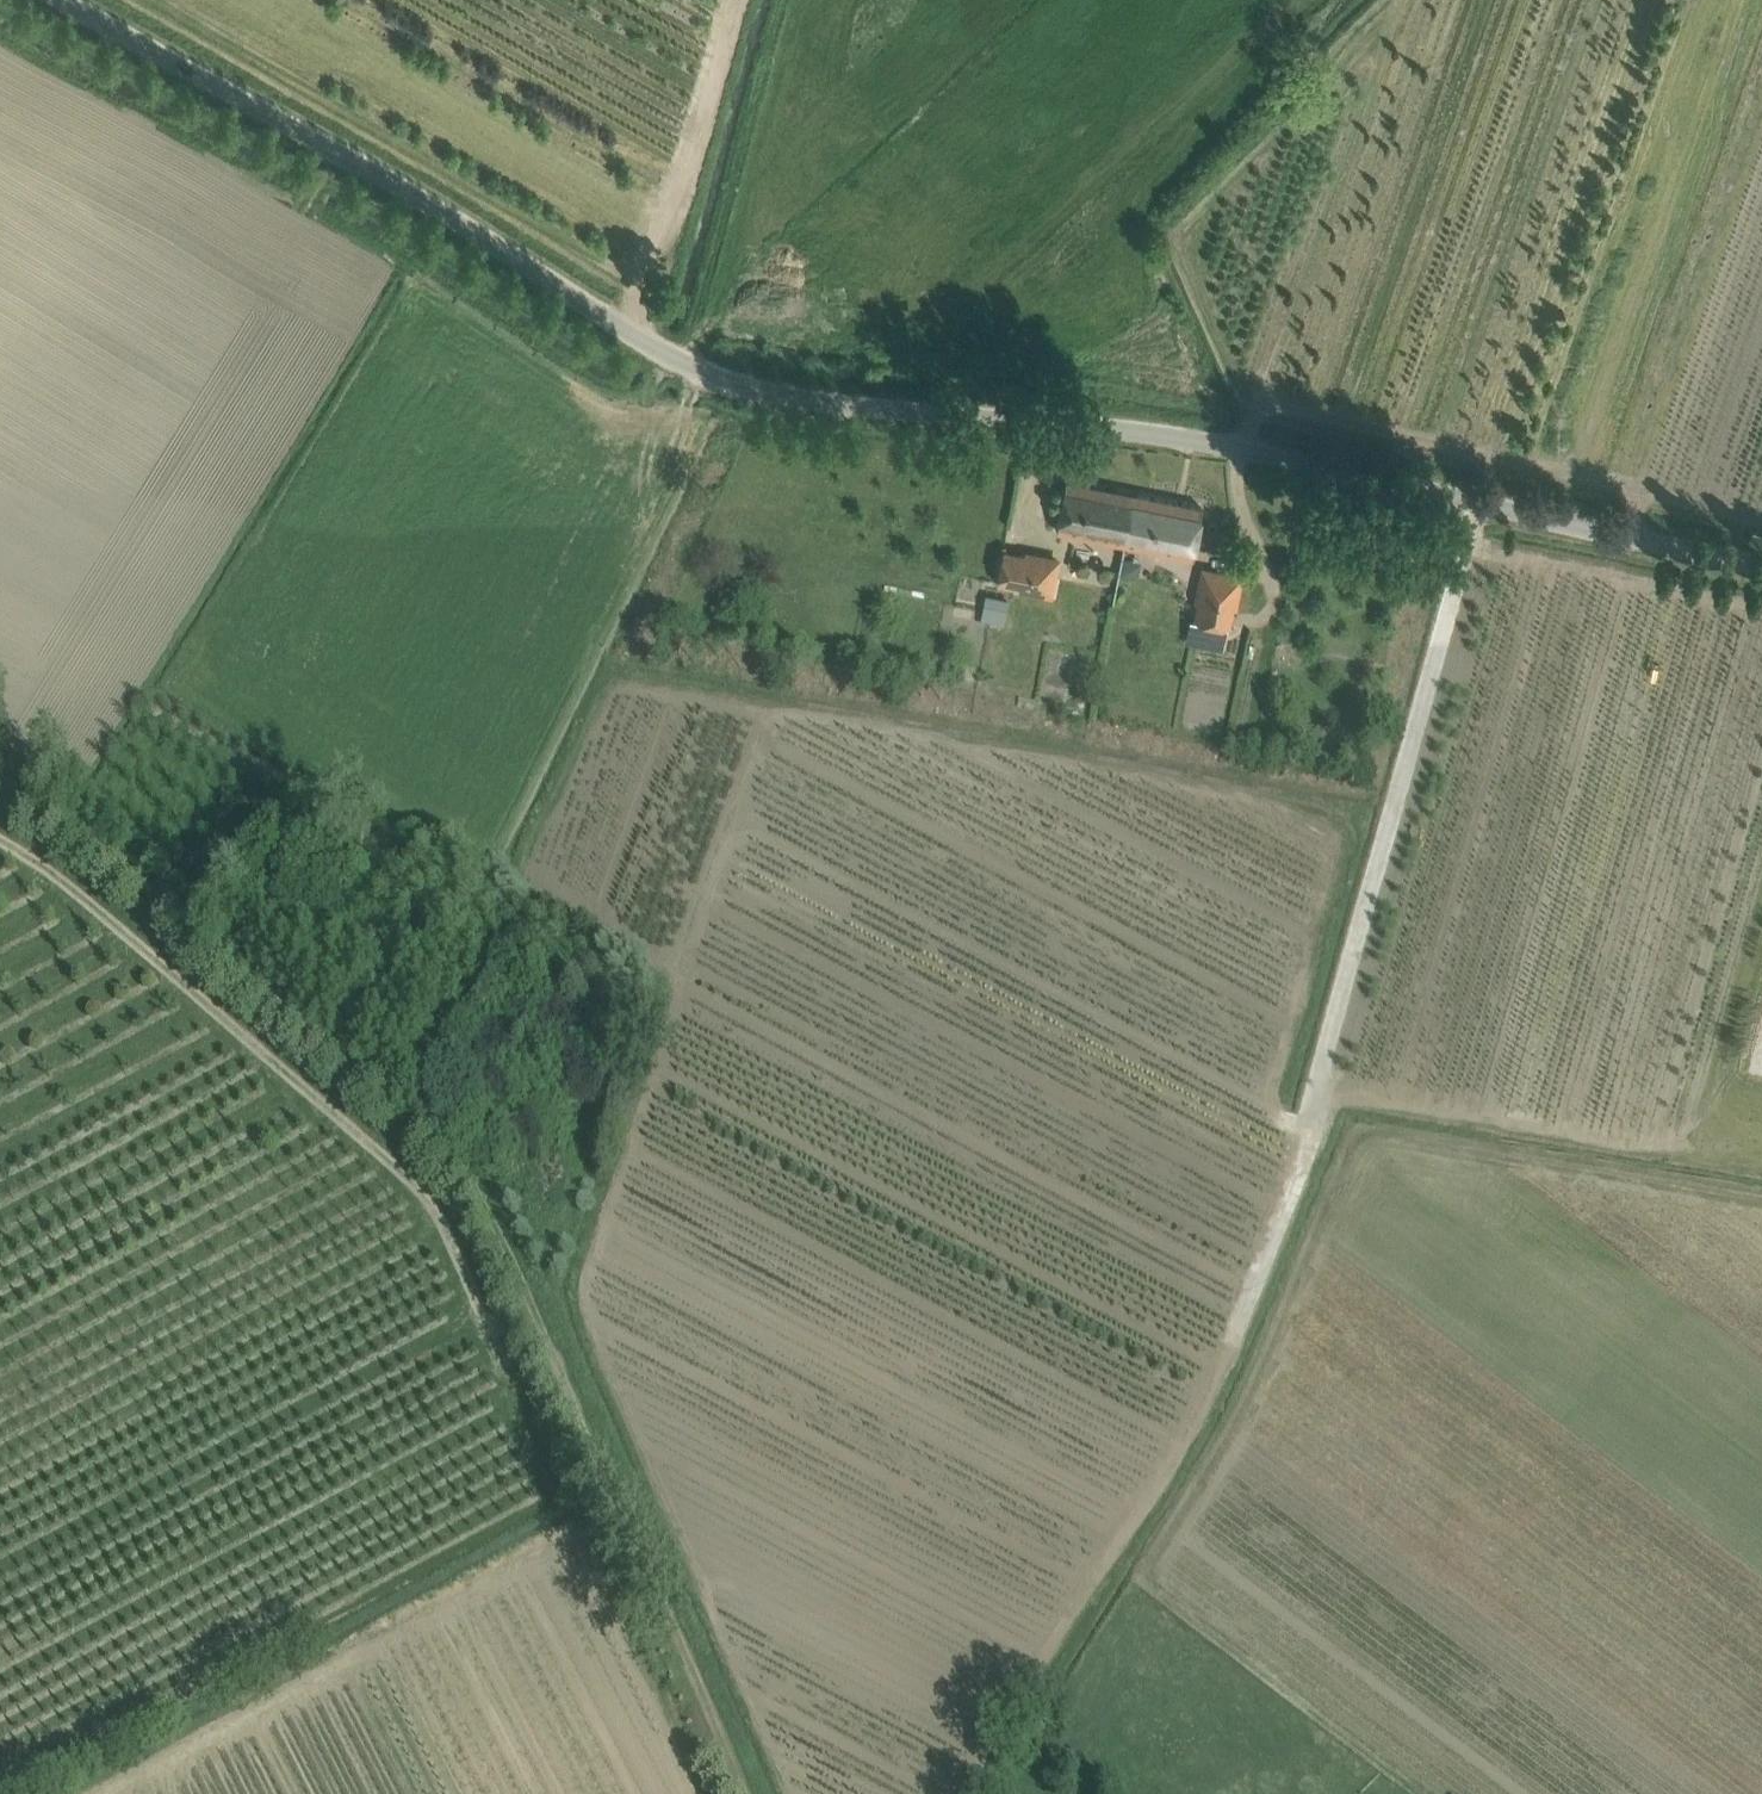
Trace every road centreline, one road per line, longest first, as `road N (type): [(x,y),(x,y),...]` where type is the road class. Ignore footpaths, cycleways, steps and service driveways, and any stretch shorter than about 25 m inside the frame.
road 1 (unclassified): [(1761,565),(1221,443),(866,407),(719,381),(465,226),(64,0)]
road 2 (track): [(0,787),(49,815),(443,1126),(505,1218),(749,1793)]
road 3 (track): [(632,334),(724,0)]

